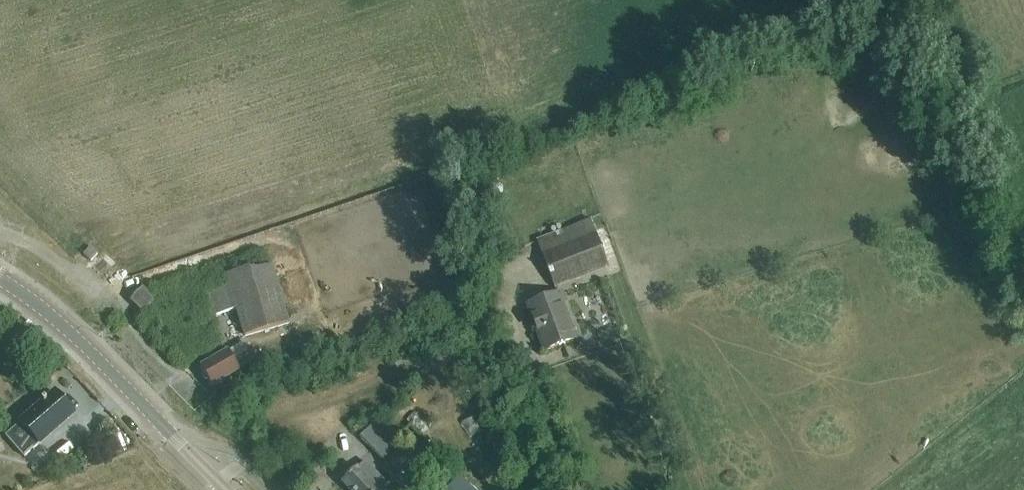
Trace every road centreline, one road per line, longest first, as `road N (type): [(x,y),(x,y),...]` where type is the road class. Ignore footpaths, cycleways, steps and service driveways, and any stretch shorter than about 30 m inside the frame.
road 1 (tertiary): [(225,489),(115,374),(0,279)]

